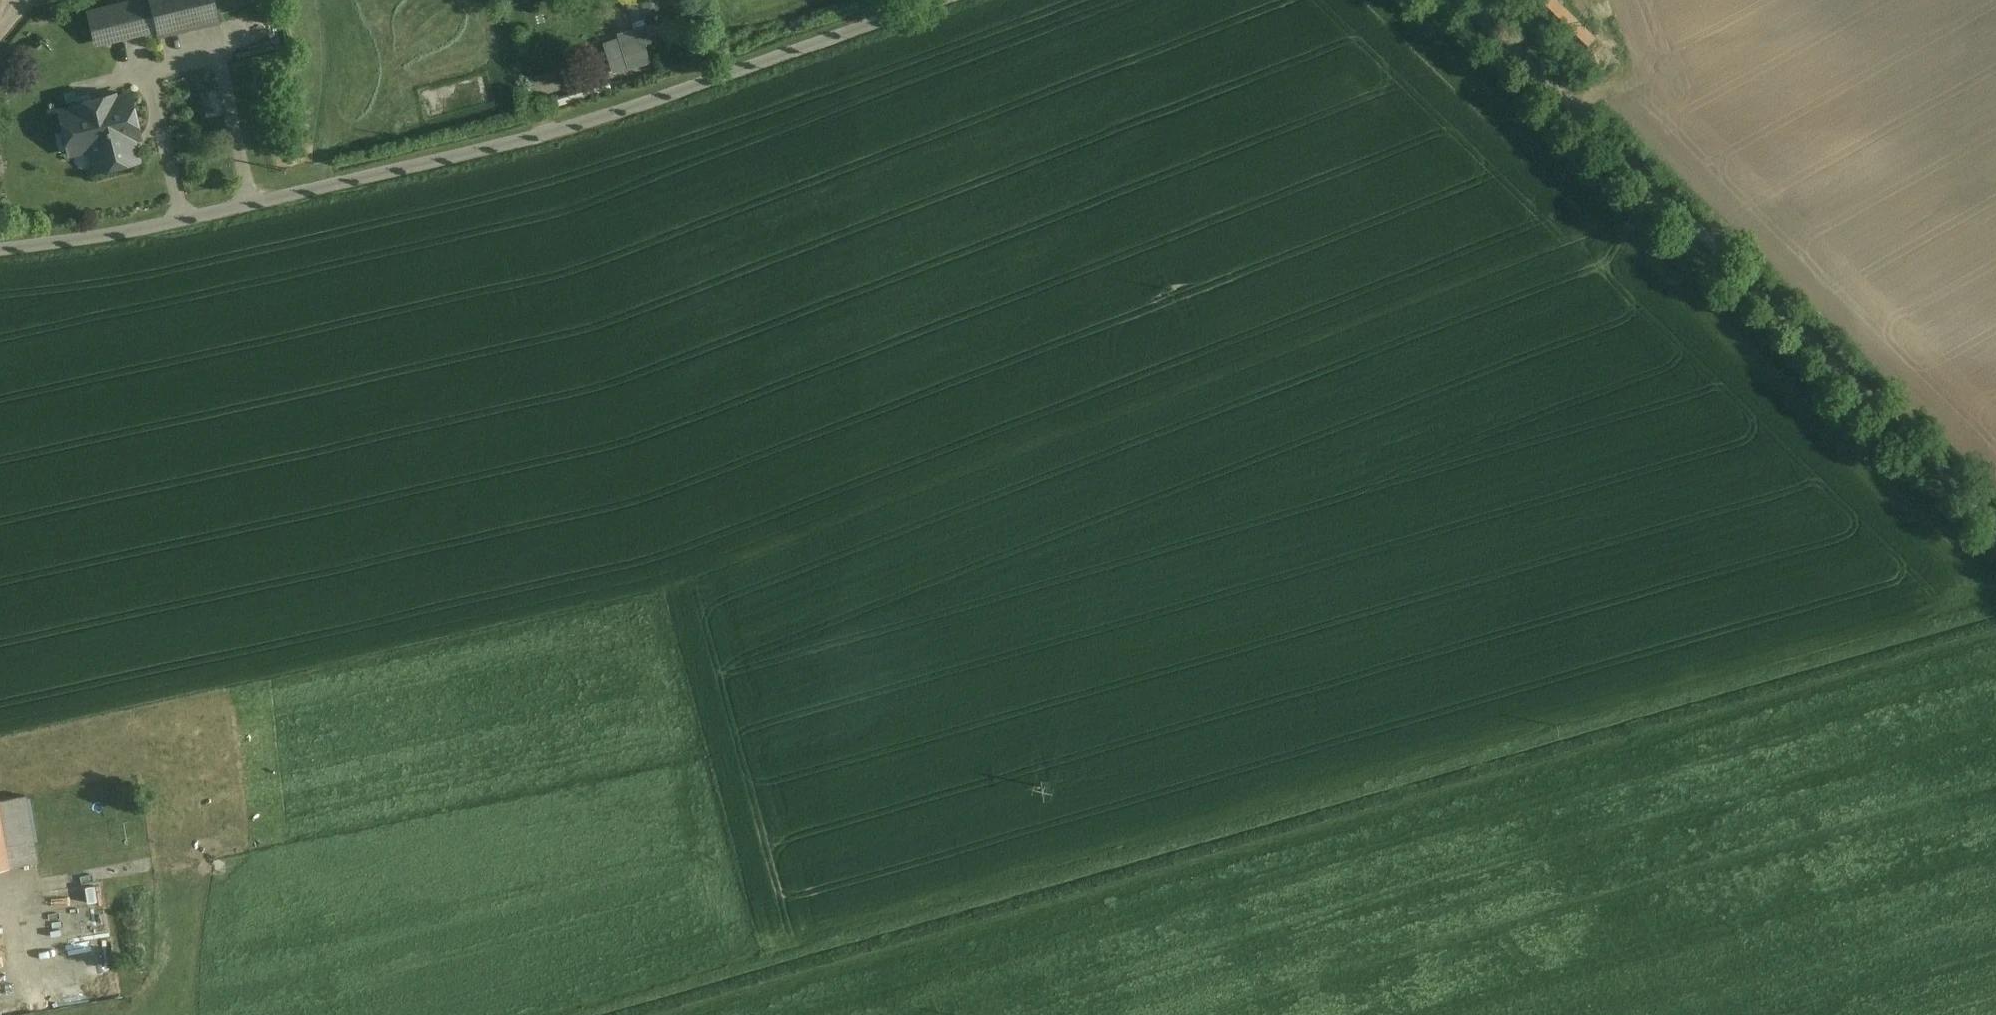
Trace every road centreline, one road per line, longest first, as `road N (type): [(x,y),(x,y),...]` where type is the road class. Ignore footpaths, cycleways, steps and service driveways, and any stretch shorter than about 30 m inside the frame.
road 1 (unclassified): [(0,244),(142,221),(545,125),(924,0)]
road 2 (unclassified): [(1995,531),(1452,0)]

